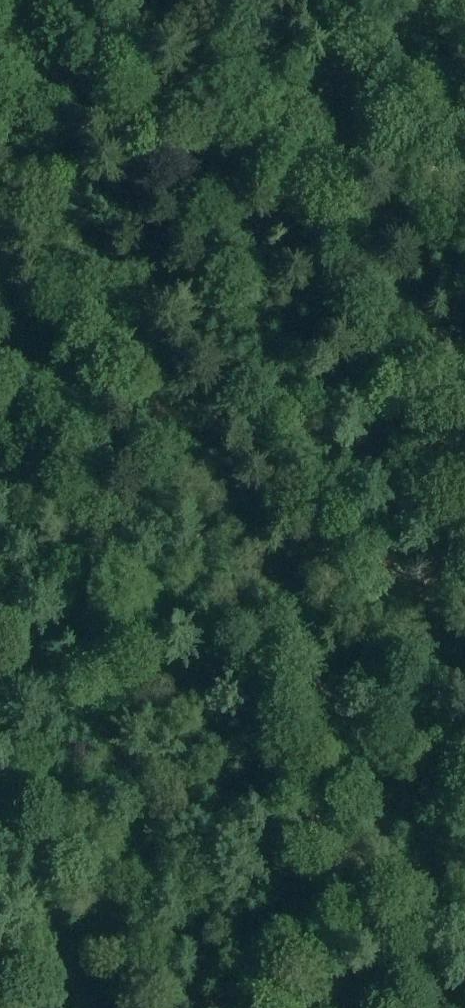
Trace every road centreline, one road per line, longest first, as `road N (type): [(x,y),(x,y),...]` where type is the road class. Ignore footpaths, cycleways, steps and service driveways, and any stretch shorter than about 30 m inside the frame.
road 1 (track): [(464,189),(0,423)]

